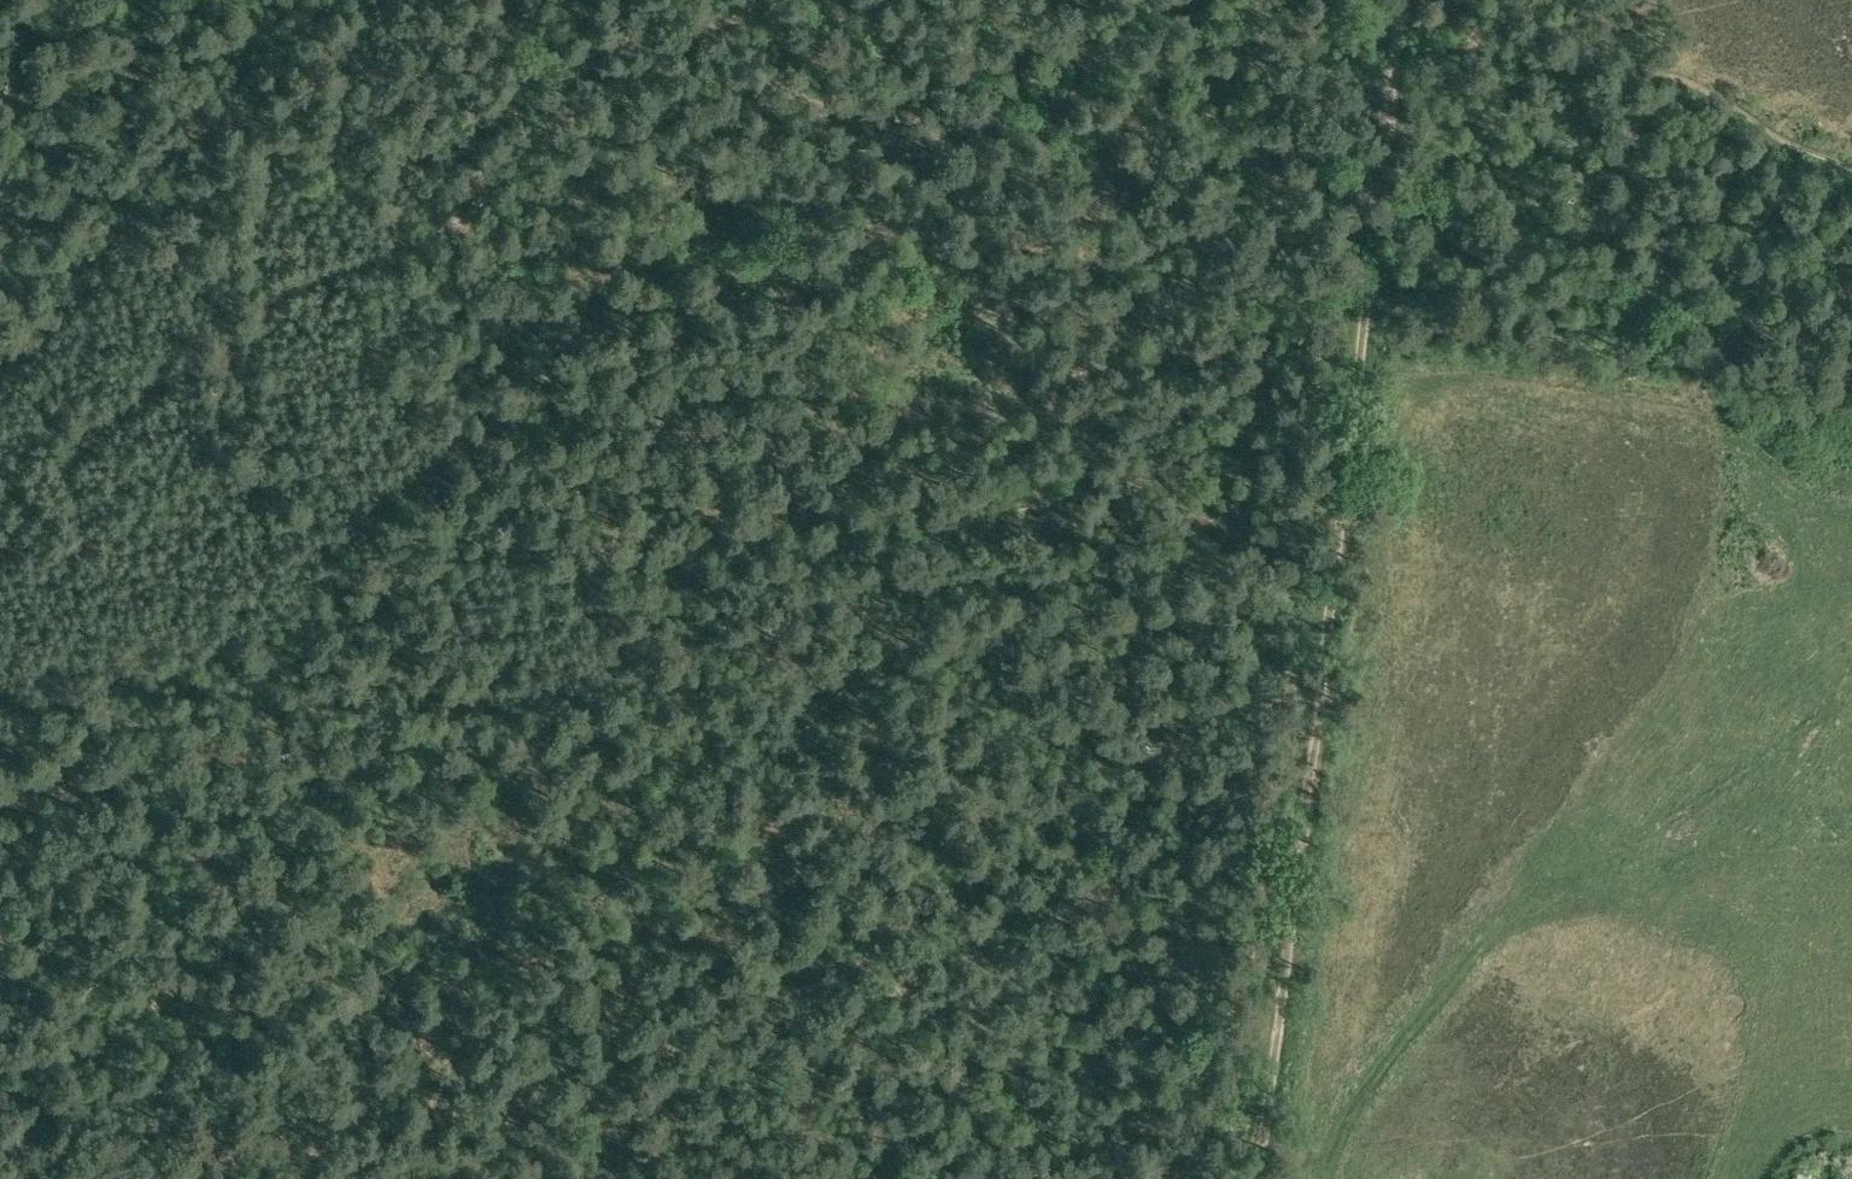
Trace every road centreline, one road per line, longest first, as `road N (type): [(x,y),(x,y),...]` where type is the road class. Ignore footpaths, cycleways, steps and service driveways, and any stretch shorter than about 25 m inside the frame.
road 1 (track): [(1399,49),(1256,1178)]

